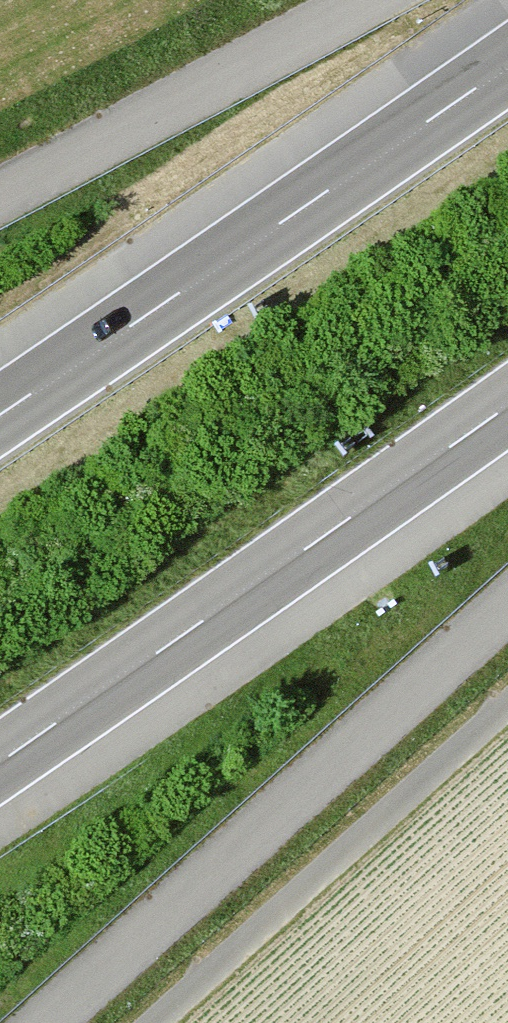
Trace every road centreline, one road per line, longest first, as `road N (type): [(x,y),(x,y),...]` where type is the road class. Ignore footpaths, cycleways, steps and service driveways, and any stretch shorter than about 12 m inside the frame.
road 1 (motorway): [(0,762),(507,405)]
road 2 (motorway): [(507,65),(0,414)]
road 3 (track): [(155,1022),(507,706)]

